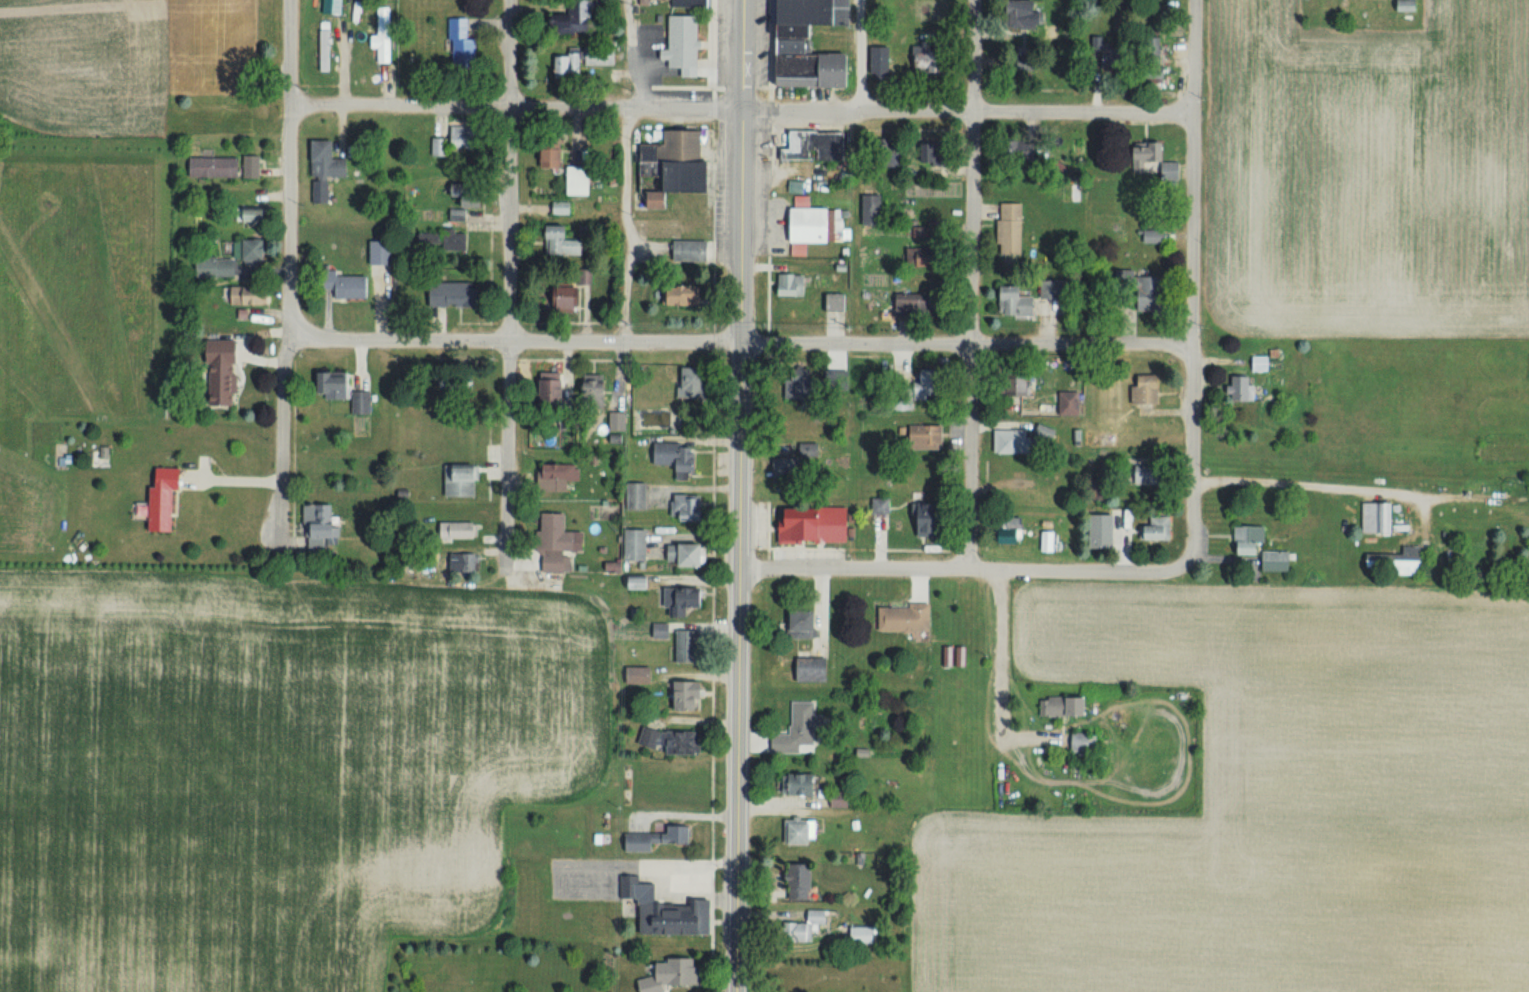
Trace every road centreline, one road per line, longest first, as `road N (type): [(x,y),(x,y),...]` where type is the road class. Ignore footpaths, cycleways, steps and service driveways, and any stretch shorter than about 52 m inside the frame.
road 1 (tertiary): [(737,991),(740,111)]
road 2 (residential): [(509,110),(507,574)]
road 3 (residential): [(274,567),(288,109)]
road 4 (residential): [(741,345),(285,338)]
road 5 (residential): [(966,569),(971,114)]
road 6 (residential): [(1193,117),(740,111)]
road 7 (residential): [(1188,569),(1193,117)]
road 8 (residential): [(740,111),(288,109)]
road 9 (residential): [(1191,348),(741,345)]
road 10 (residential): [(740,568),(1188,569)]
road 11 (residential): [(998,568),(1004,755)]

